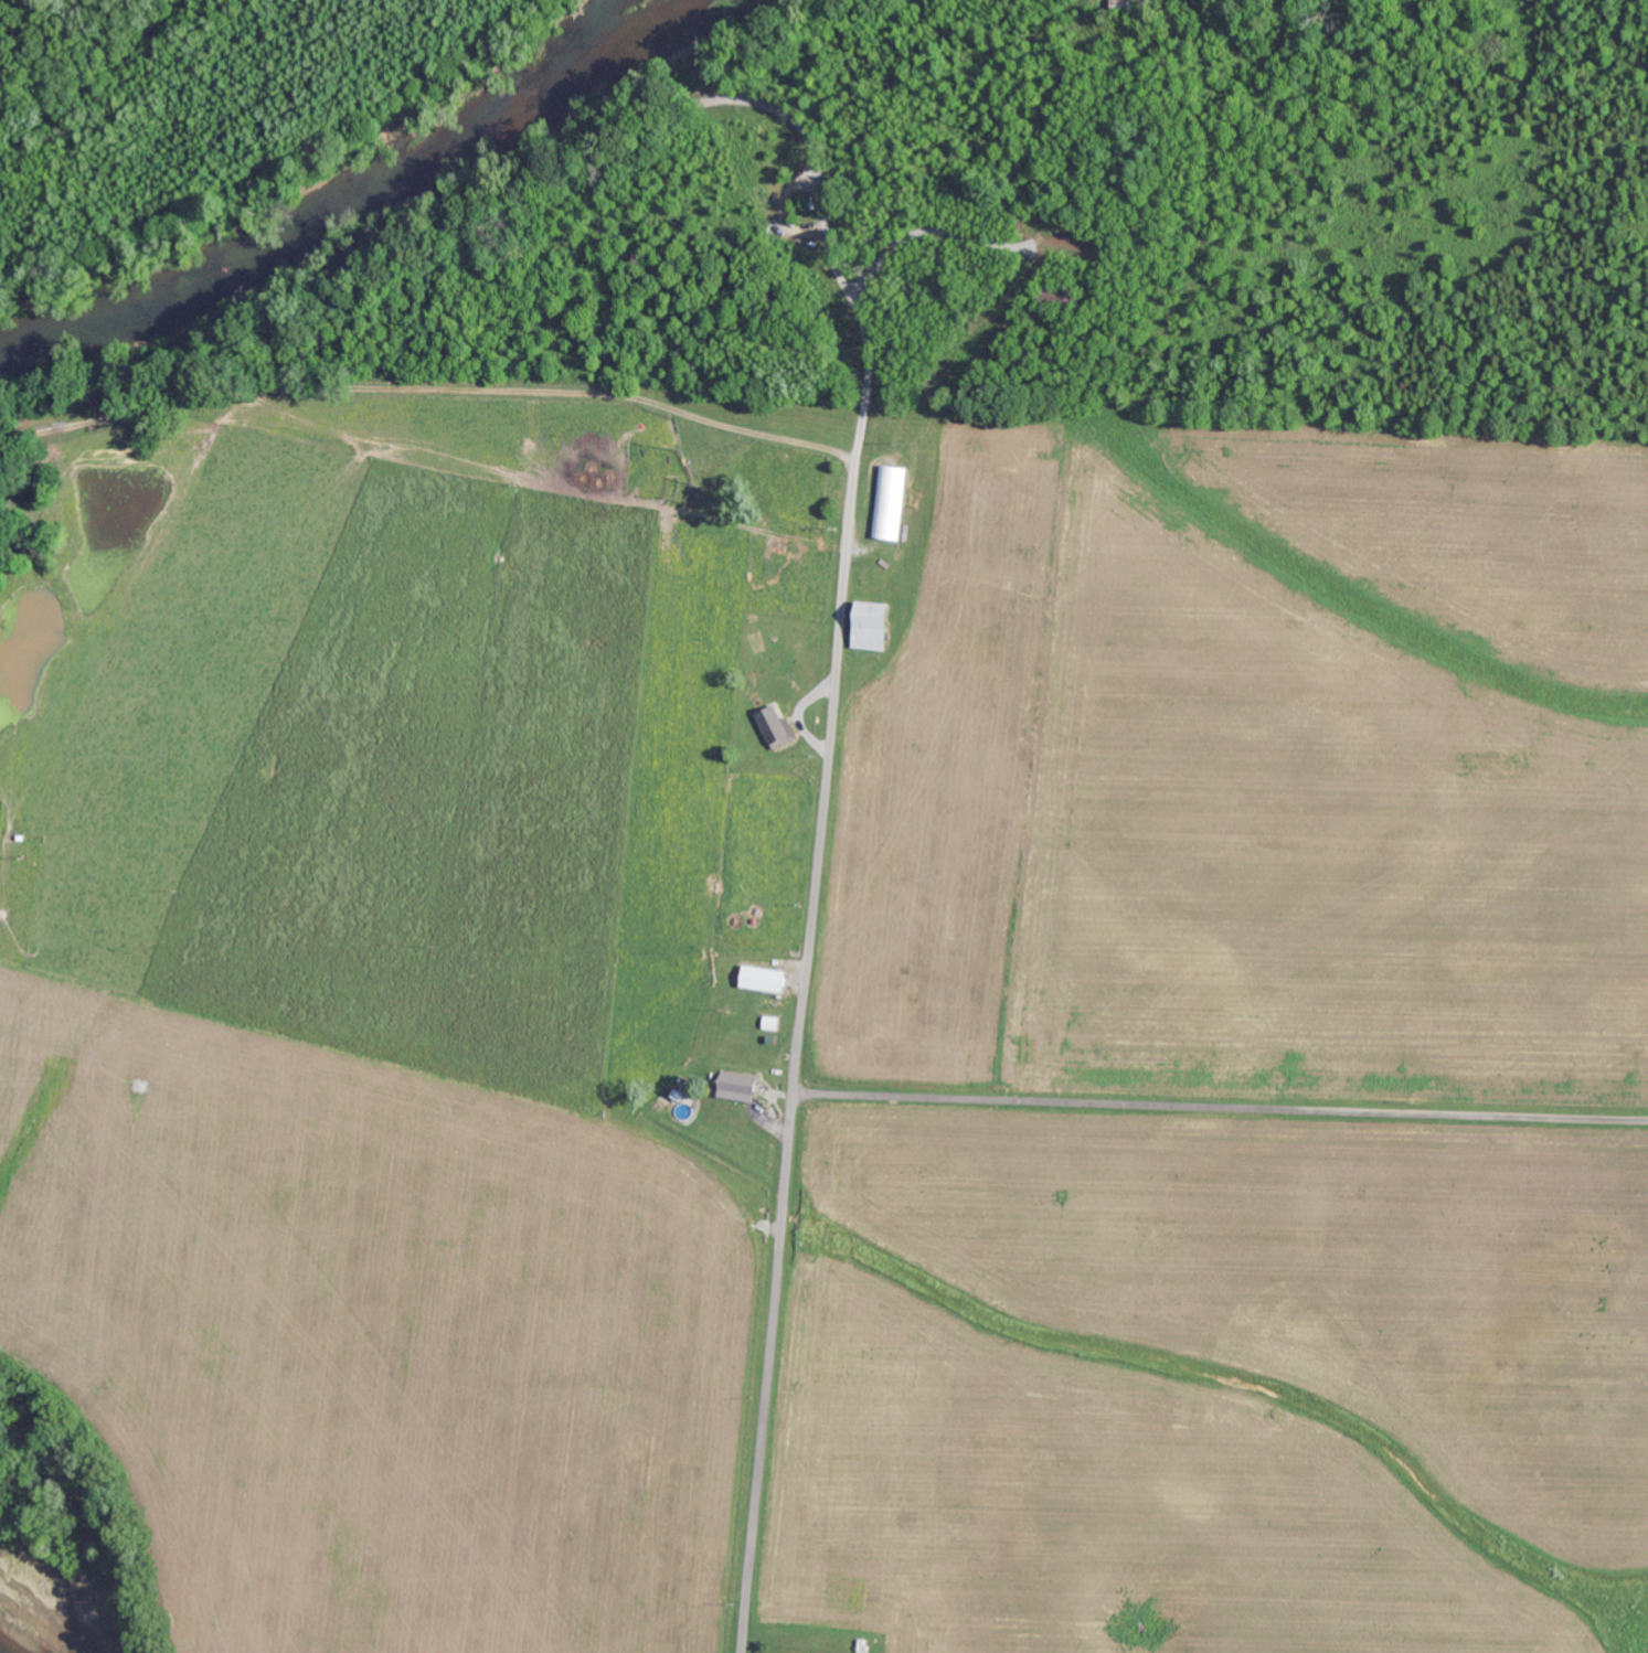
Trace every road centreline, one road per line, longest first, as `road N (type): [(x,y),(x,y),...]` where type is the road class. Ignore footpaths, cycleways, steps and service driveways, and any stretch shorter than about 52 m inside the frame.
road 1 (residential): [(741,1652),(855,472)]
road 2 (residential): [(795,1092),(1647,1120)]
road 3 (track): [(855,472),(866,363),(811,236),(797,128),(752,104),(683,106)]

